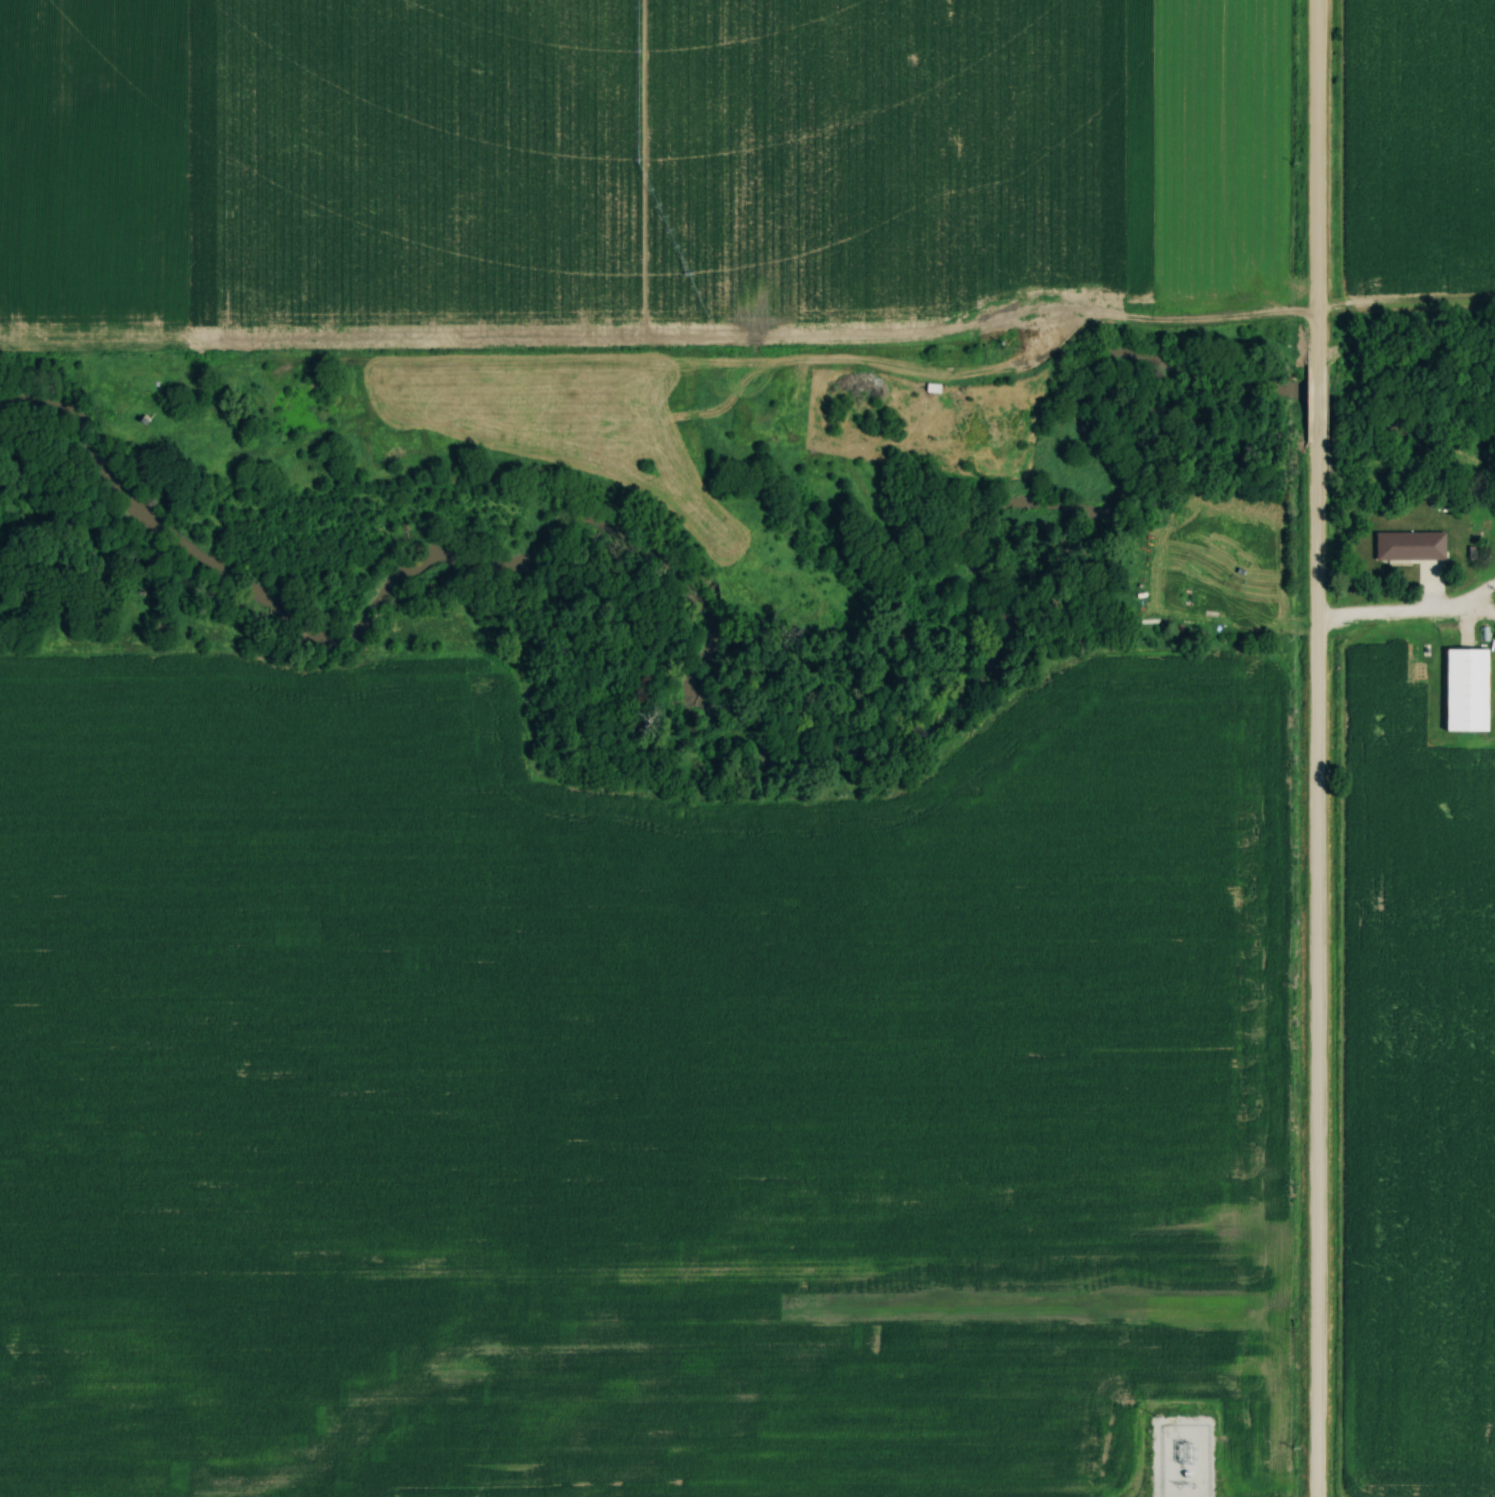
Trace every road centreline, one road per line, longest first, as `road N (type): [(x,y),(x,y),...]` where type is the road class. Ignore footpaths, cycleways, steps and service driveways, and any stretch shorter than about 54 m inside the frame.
road 1 (residential): [(1315,1496),(1316,438)]
road 2 (residential): [(1314,367),(1314,0)]

